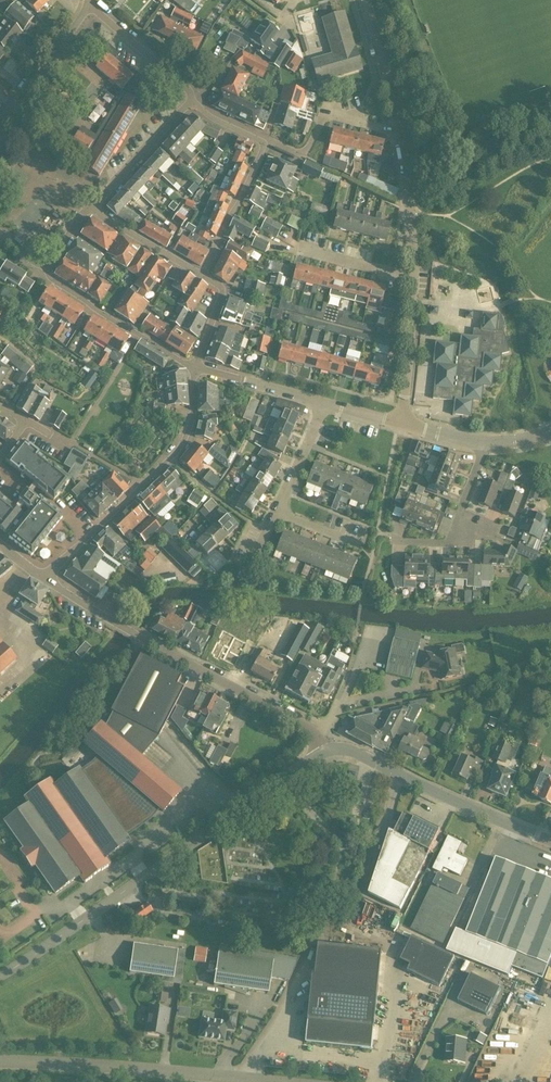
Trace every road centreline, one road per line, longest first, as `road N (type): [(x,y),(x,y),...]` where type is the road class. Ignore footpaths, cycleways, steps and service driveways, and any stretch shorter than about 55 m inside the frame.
road 1 (residential): [(0,977),(322,752)]
road 2 (residential): [(315,736),(47,580)]
road 3 (residential): [(0,1062),(274,1081)]
road 4 (residential): [(47,580),(183,445),(195,367)]
road 5 (residential): [(322,752),(351,750),(550,842)]
road 6 (residential): [(203,276),(264,145),(191,101)]
road 7 (residential): [(195,367),(53,281),(45,264)]
road 8 (residential): [(0,127),(89,8)]
road 9 (residential): [(398,423),(413,276)]
road 10 (residential): [(90,208),(191,101)]
road 11 (residential): [(413,276),(400,132)]
road 12 (residential): [(191,101),(89,8)]
road 13 (residential): [(400,132),(365,0)]
road 14 (residential): [(322,403),(195,367)]
road 15 (residential): [(90,208),(203,276)]

